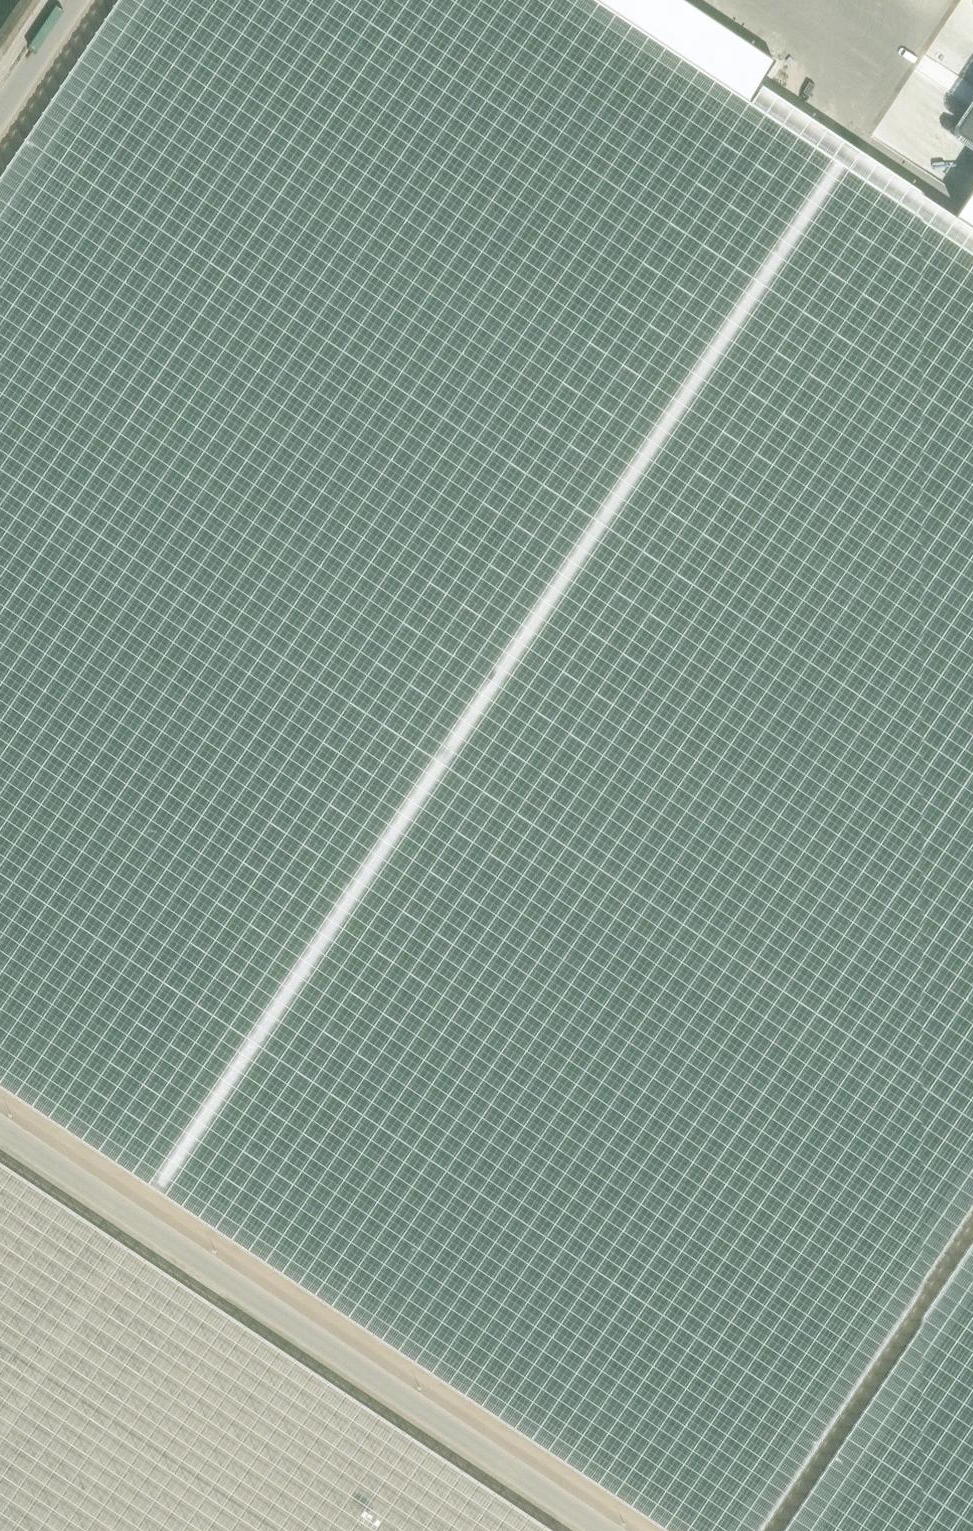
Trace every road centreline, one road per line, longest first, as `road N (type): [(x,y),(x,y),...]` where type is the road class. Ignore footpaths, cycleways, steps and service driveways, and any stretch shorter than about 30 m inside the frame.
road 1 (unclassified): [(602,1530),(0,1129)]
road 2 (unclassified): [(0,108),(71,0)]

